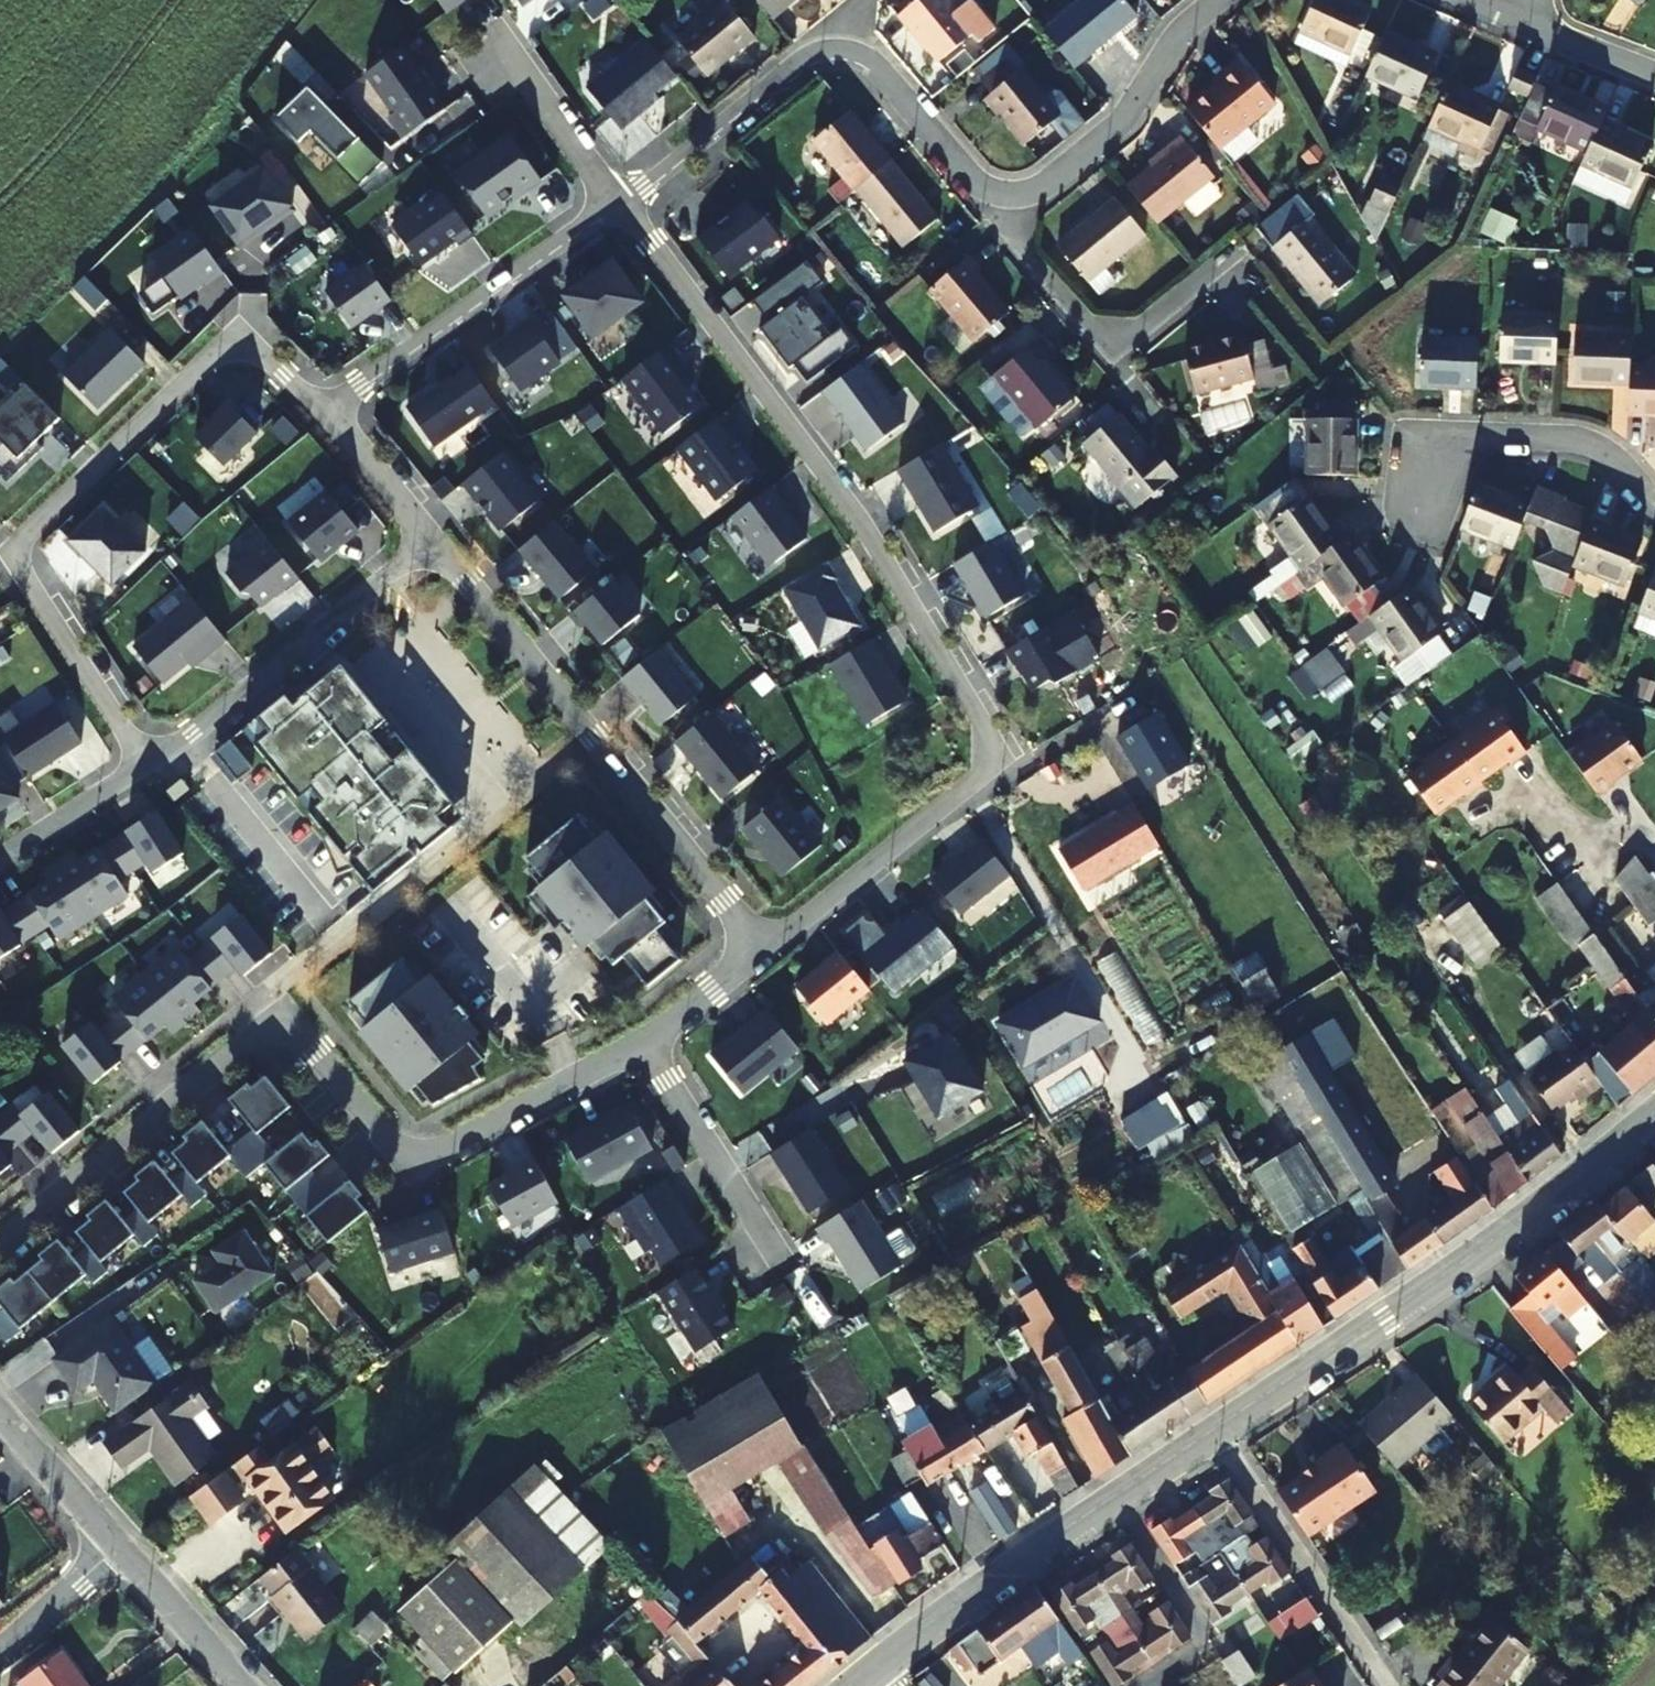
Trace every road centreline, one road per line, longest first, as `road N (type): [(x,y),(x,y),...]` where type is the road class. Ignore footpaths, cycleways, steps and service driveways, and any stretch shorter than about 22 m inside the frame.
road 1 (residential): [(766,951),(980,778),(991,742),(845,499),(621,202)]
road 2 (residential): [(0,1243),(249,1041),(277,1035),(306,1043),(381,1130),(418,1151),(446,1148),(642,1044)]
road 3 (residential): [(146,764),(30,582),(23,542),(228,344),(262,354),(324,410)]
road 4 (tertiary): [(1115,1496),(1484,1246),(1654,1115)]
road 5 (residential): [(766,951),(429,537)]
road 6 (residential): [(146,764),(429,537)]
road 7 (residential): [(324,410),(621,202)]
road 8 (residential): [(1008,195),(1025,249),(1084,320),(1108,332),(1146,326),(1233,255)]
road 9 (residential): [(1654,503),(1620,460),(1588,441),(1496,436),(1441,458),(1415,518)]
road 10 (tertiary): [(870,1669),(1115,1496)]
road 11 (residential): [(1008,195),(1047,183),(1119,124),(1178,34),(1218,0)]
road 12 (residential): [(621,202),(789,67),(834,52)]
road 13 (residential): [(1115,1496),(1209,1646),(1144,1685)]
road 14 (residential): [(642,1044),(776,1252)]
road 15 (residential): [(834,52),(873,63),(970,178),(1008,195)]
road 16 (residential): [(621,202),(508,46)]
road 17 (residential): [(128,1551),(0,1410)]
road 18 (residential): [(247,1685),(128,1551)]
road 19 (residential): [(0,859),(146,764)]
road 20 (residential): [(429,537),(324,410)]
road 21 (residential): [(0,1646),(128,1551)]
road 22 (residential): [(642,1044),(766,951)]
road 23 (residential): [(1654,72),(1526,21)]

